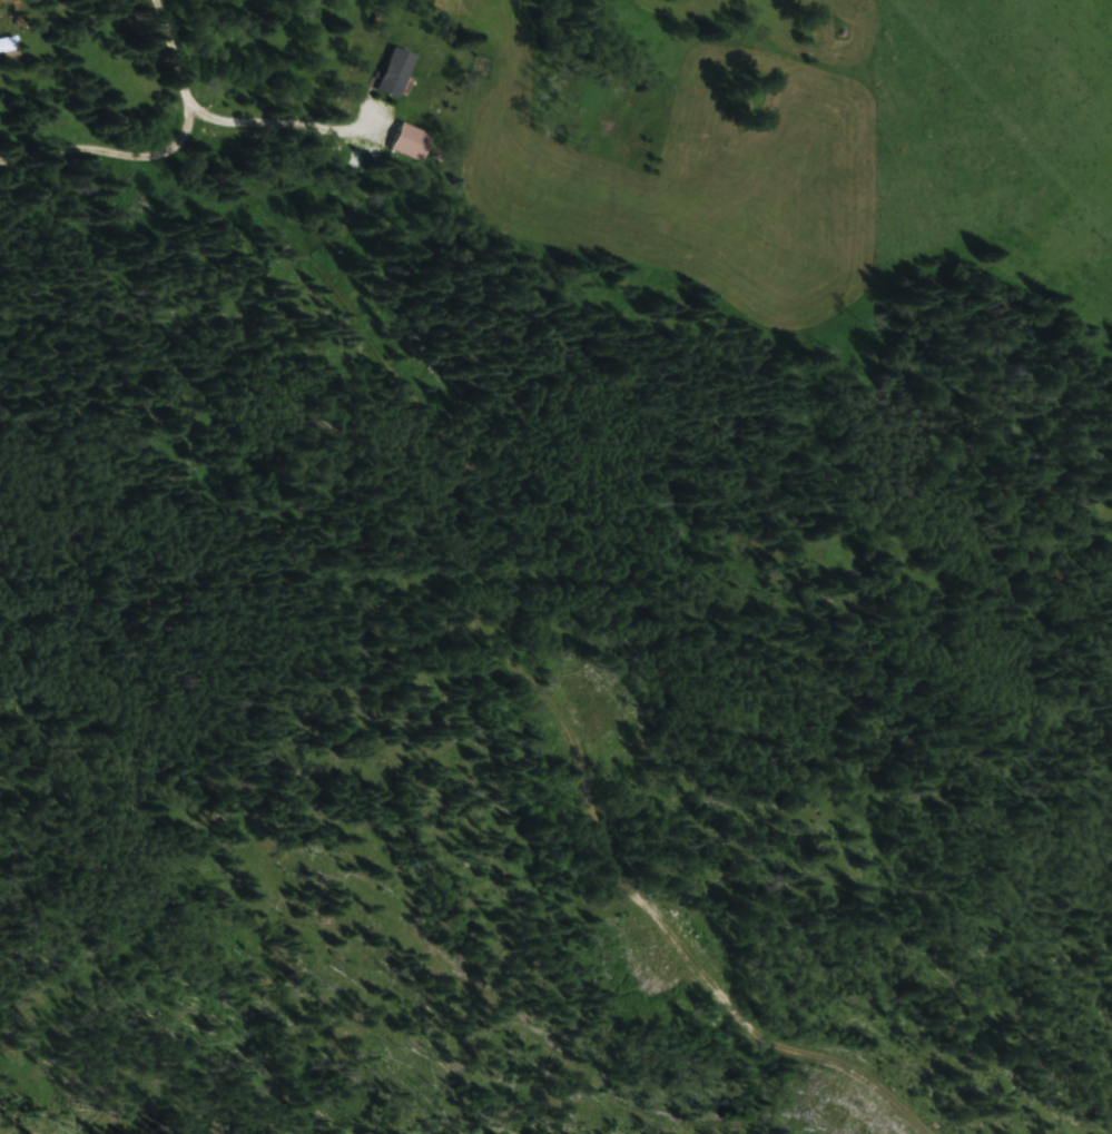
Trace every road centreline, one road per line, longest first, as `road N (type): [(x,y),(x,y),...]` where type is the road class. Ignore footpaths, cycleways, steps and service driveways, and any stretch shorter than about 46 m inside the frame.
road 1 (residential): [(159,0),(201,109),(176,156),(0,159)]

